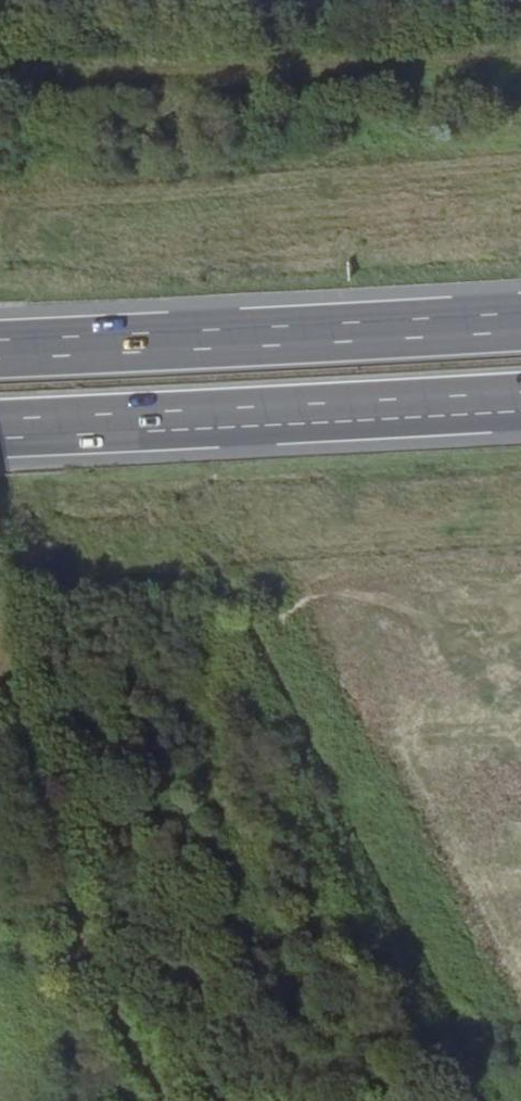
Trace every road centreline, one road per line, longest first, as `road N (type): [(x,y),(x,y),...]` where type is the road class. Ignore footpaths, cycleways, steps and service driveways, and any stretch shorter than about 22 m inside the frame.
road 1 (motorway): [(520,289),(170,343)]
road 2 (motorway): [(520,323),(170,343)]
road 3 (motorway): [(175,422),(520,400)]
road 4 (motorway): [(175,422),(520,432)]
road 5 (track): [(62,821),(158,1100)]
road 6 (motorway): [(0,431),(175,422)]
road 7 (motorway): [(170,343),(0,350)]
road 8 (track): [(62,821),(0,680)]

